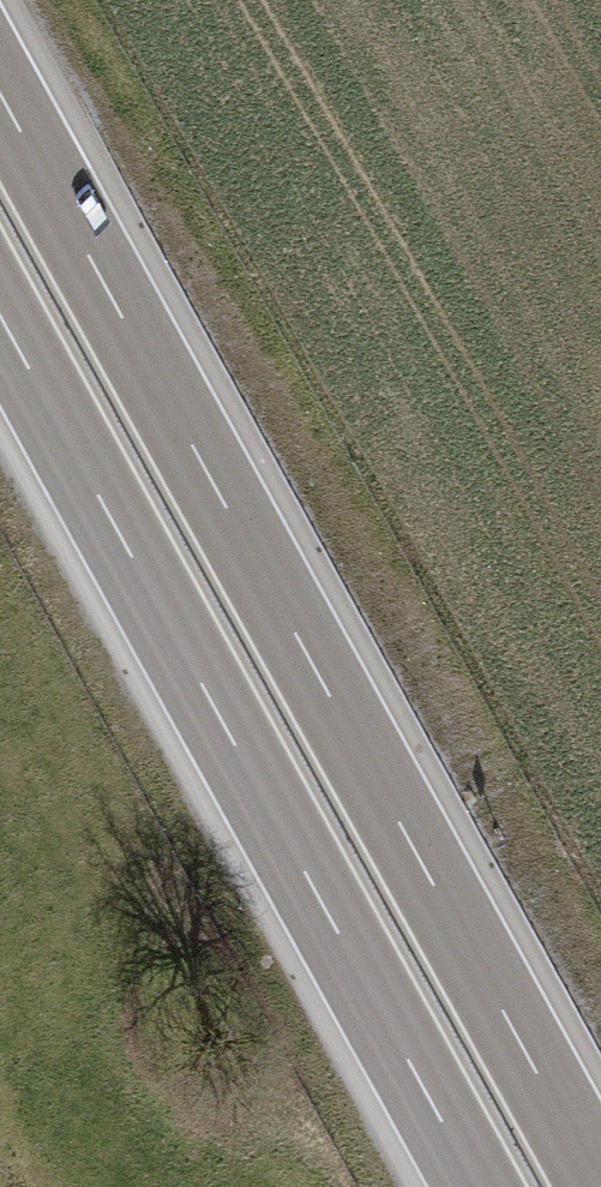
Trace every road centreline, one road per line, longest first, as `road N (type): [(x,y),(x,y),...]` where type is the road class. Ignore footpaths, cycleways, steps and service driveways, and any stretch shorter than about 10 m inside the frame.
road 1 (motorway): [(600,1173),(0,79)]
road 2 (motorway): [(0,317),(477,1186)]

